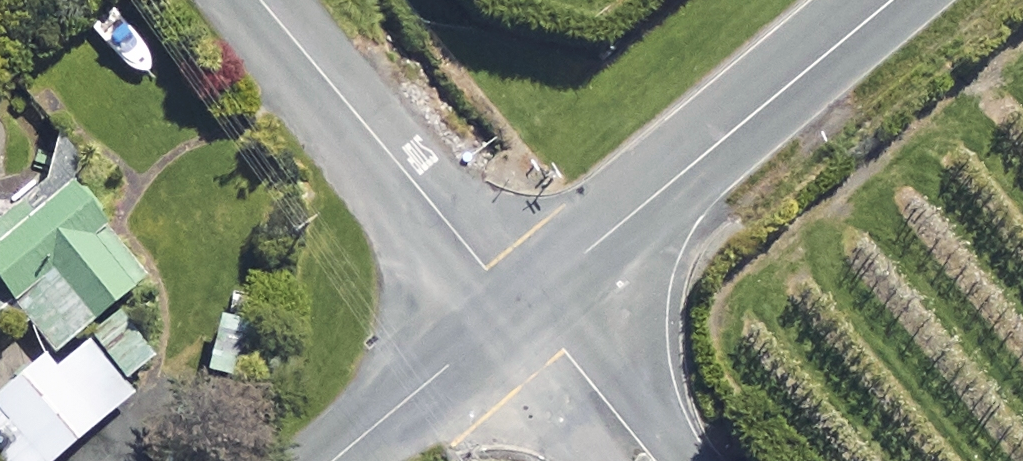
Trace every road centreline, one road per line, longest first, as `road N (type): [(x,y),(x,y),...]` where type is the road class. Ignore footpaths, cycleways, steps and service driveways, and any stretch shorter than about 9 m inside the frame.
road 1 (unclassified): [(895,0),(525,304)]
road 2 (unclassified): [(525,304),(263,0)]
road 3 (unclassified): [(525,304),(336,460)]
road 4 (unclassified): [(653,460),(525,304)]

